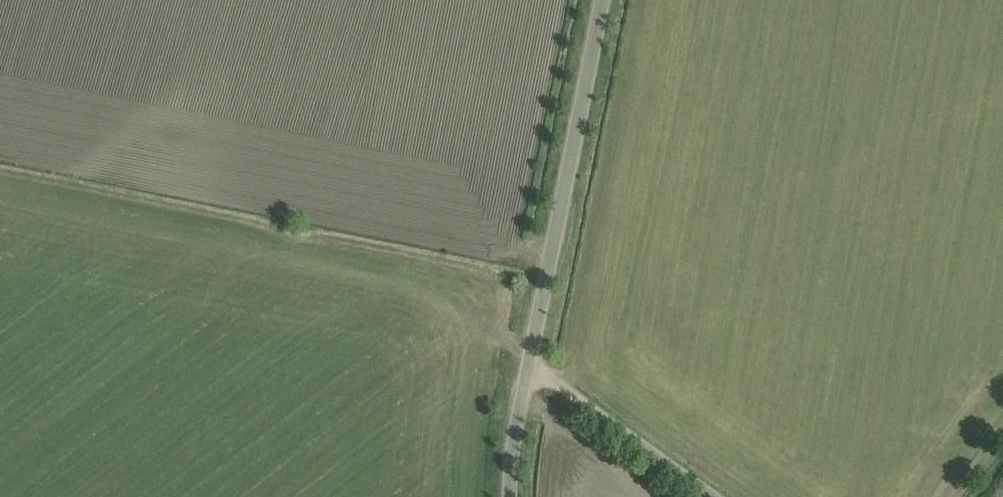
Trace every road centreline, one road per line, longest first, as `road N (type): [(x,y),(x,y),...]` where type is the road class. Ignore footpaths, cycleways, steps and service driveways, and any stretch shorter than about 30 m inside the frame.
road 1 (unclassified): [(530,362),(602,0)]
road 2 (unclassified): [(719,496),(530,362)]
road 3 (unclassified): [(512,496),(530,362)]

